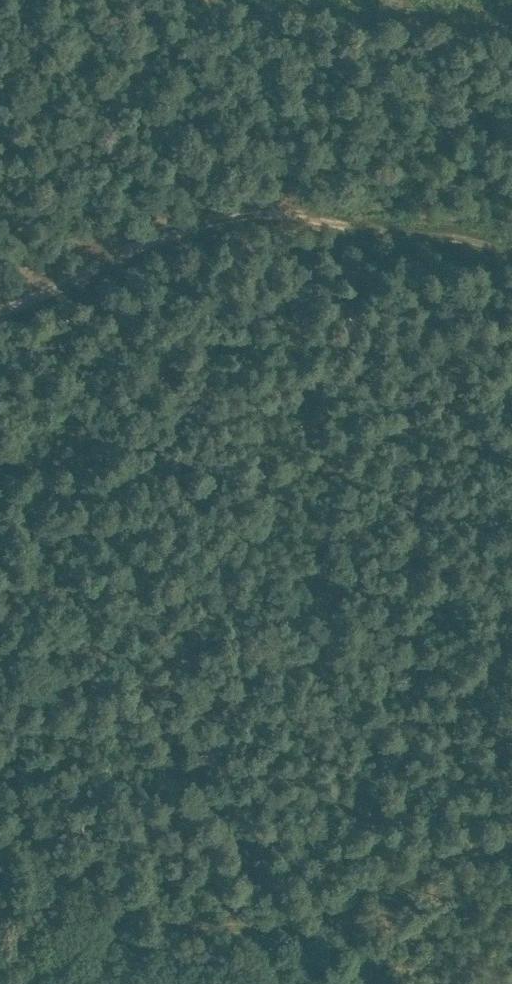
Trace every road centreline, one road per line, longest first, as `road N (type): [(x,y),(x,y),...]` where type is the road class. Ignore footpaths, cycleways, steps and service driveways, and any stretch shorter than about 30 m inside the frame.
road 1 (track): [(511,250),(408,225),(319,217),(226,223),(0,301)]
road 2 (track): [(303,918),(511,836)]

